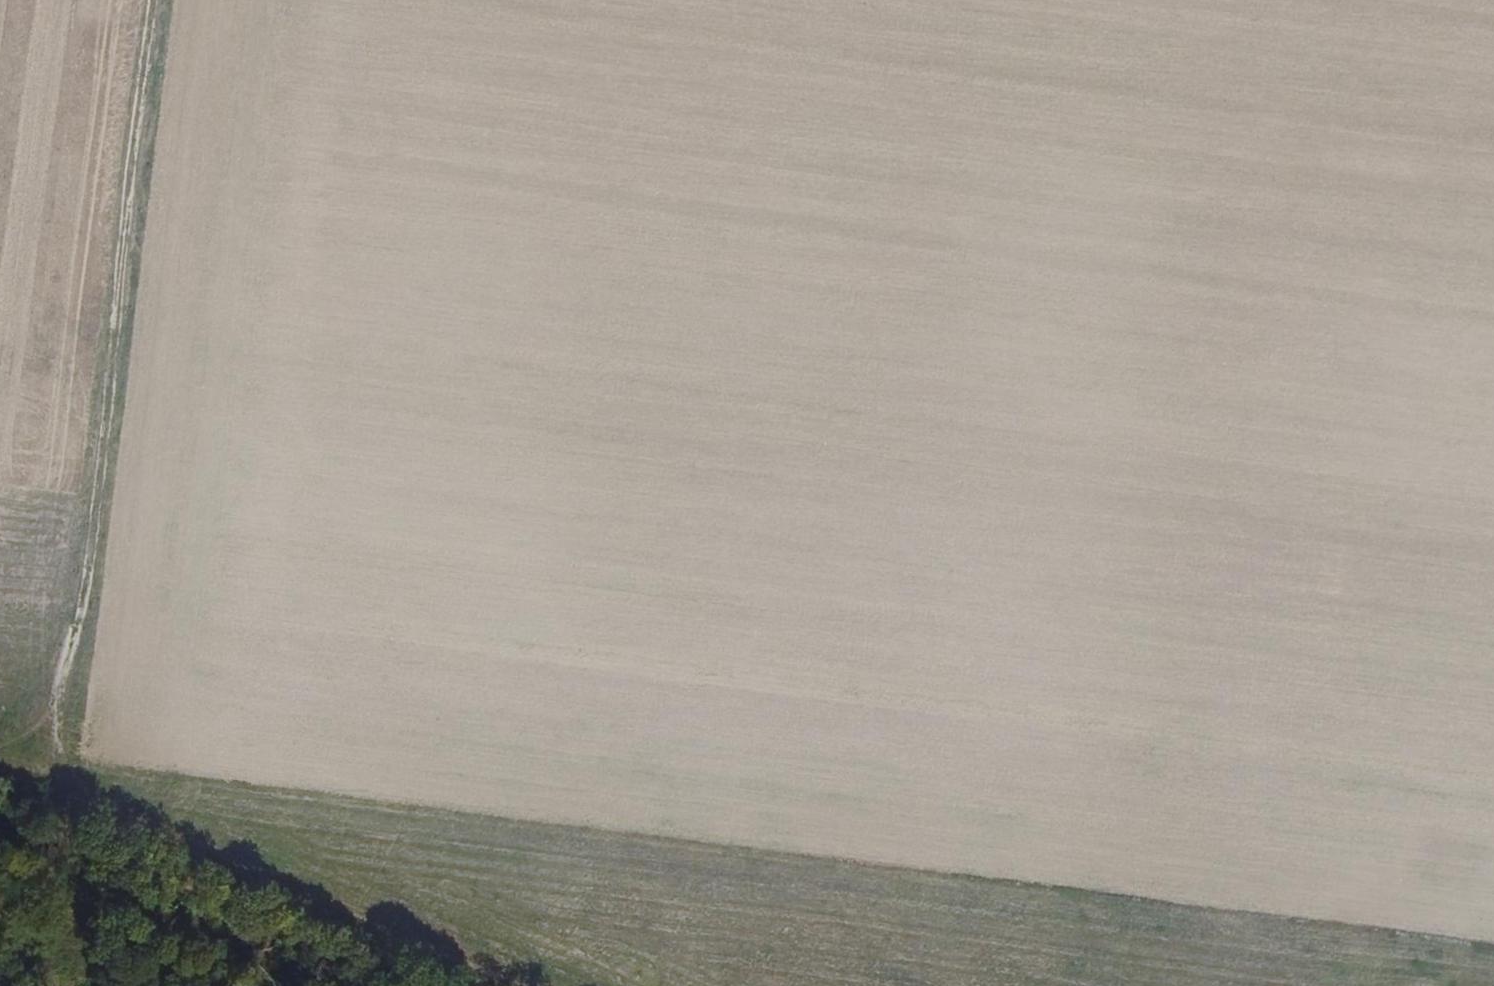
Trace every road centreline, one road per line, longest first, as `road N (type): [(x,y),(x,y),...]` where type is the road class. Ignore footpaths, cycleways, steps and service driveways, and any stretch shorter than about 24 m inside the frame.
road 1 (track): [(58,817),(115,432),(161,0)]
road 2 (track): [(0,751),(70,756),(540,985)]

